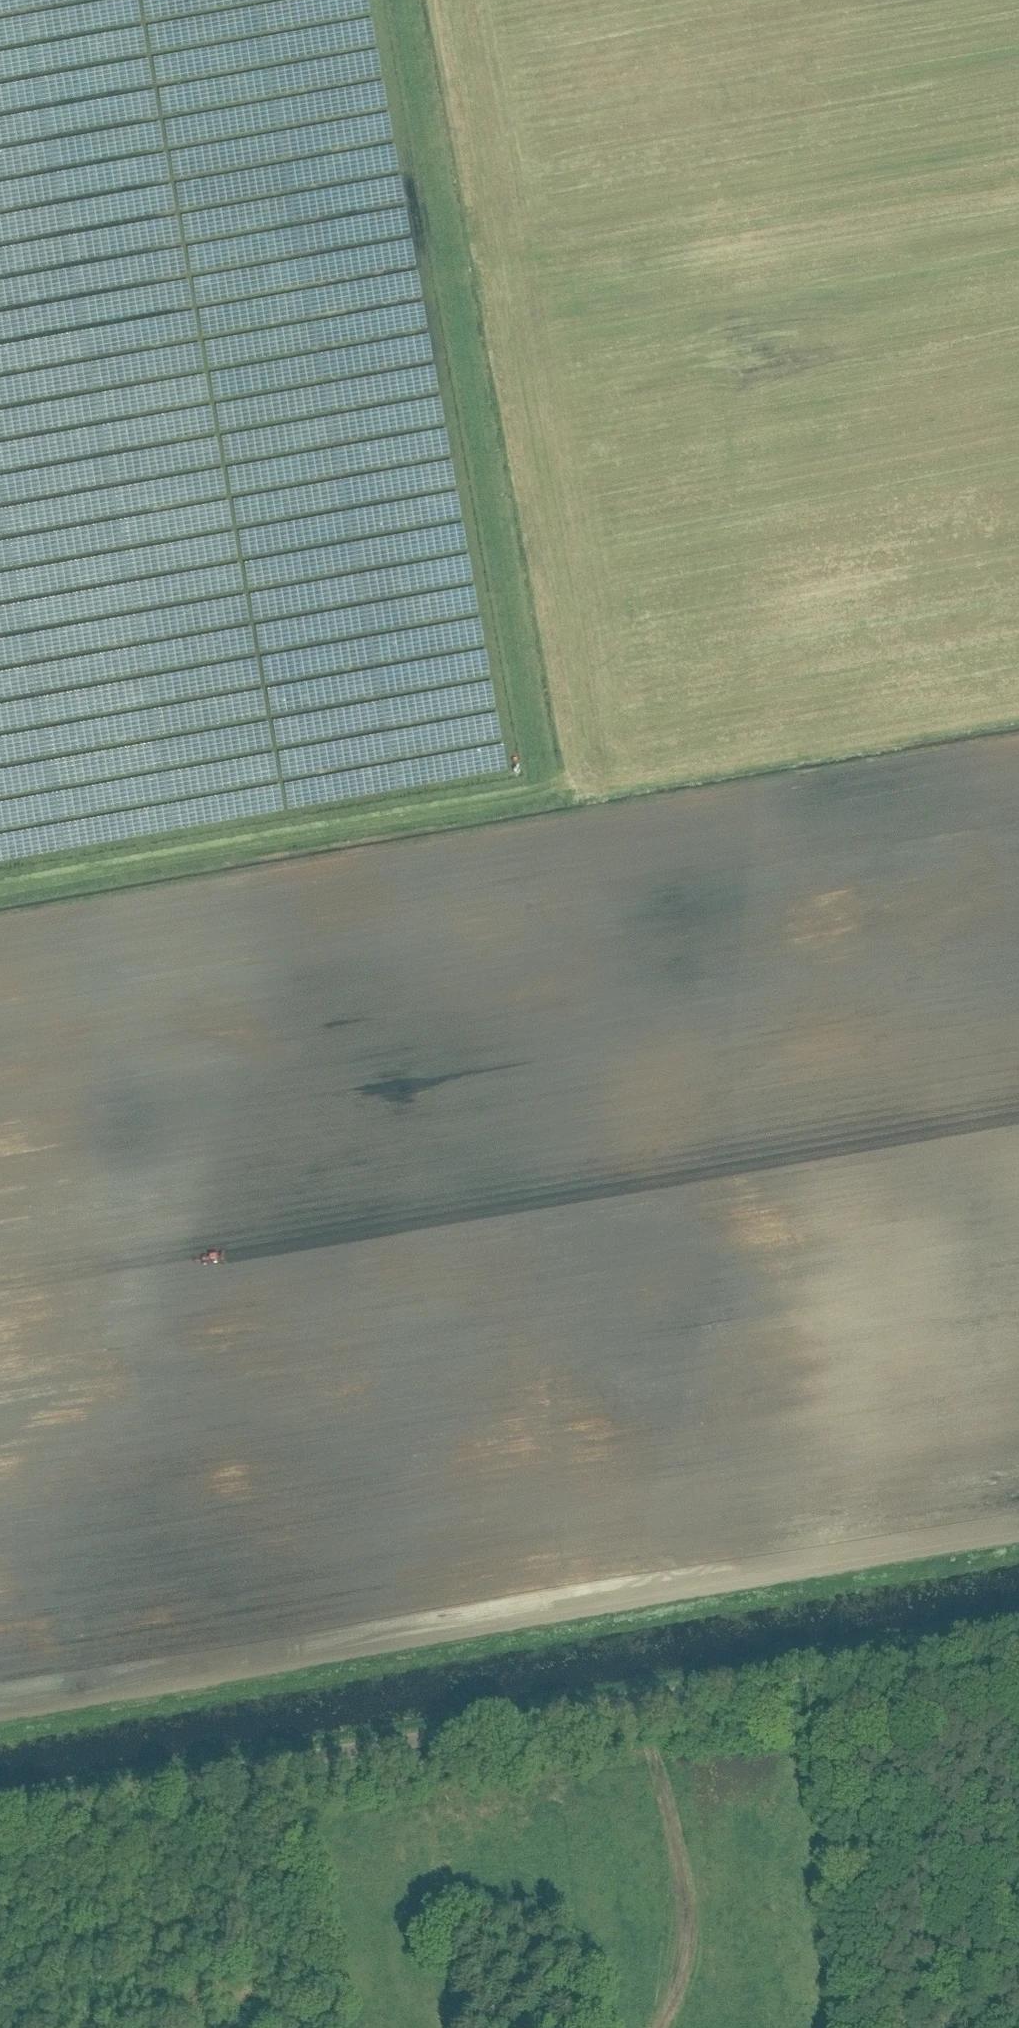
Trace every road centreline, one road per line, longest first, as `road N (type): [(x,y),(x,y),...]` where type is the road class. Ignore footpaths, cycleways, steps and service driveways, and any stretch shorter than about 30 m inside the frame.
road 1 (track): [(0,895),(518,804),(541,786),(403,0)]
road 2 (unclassified): [(1018,1635),(0,1813)]

